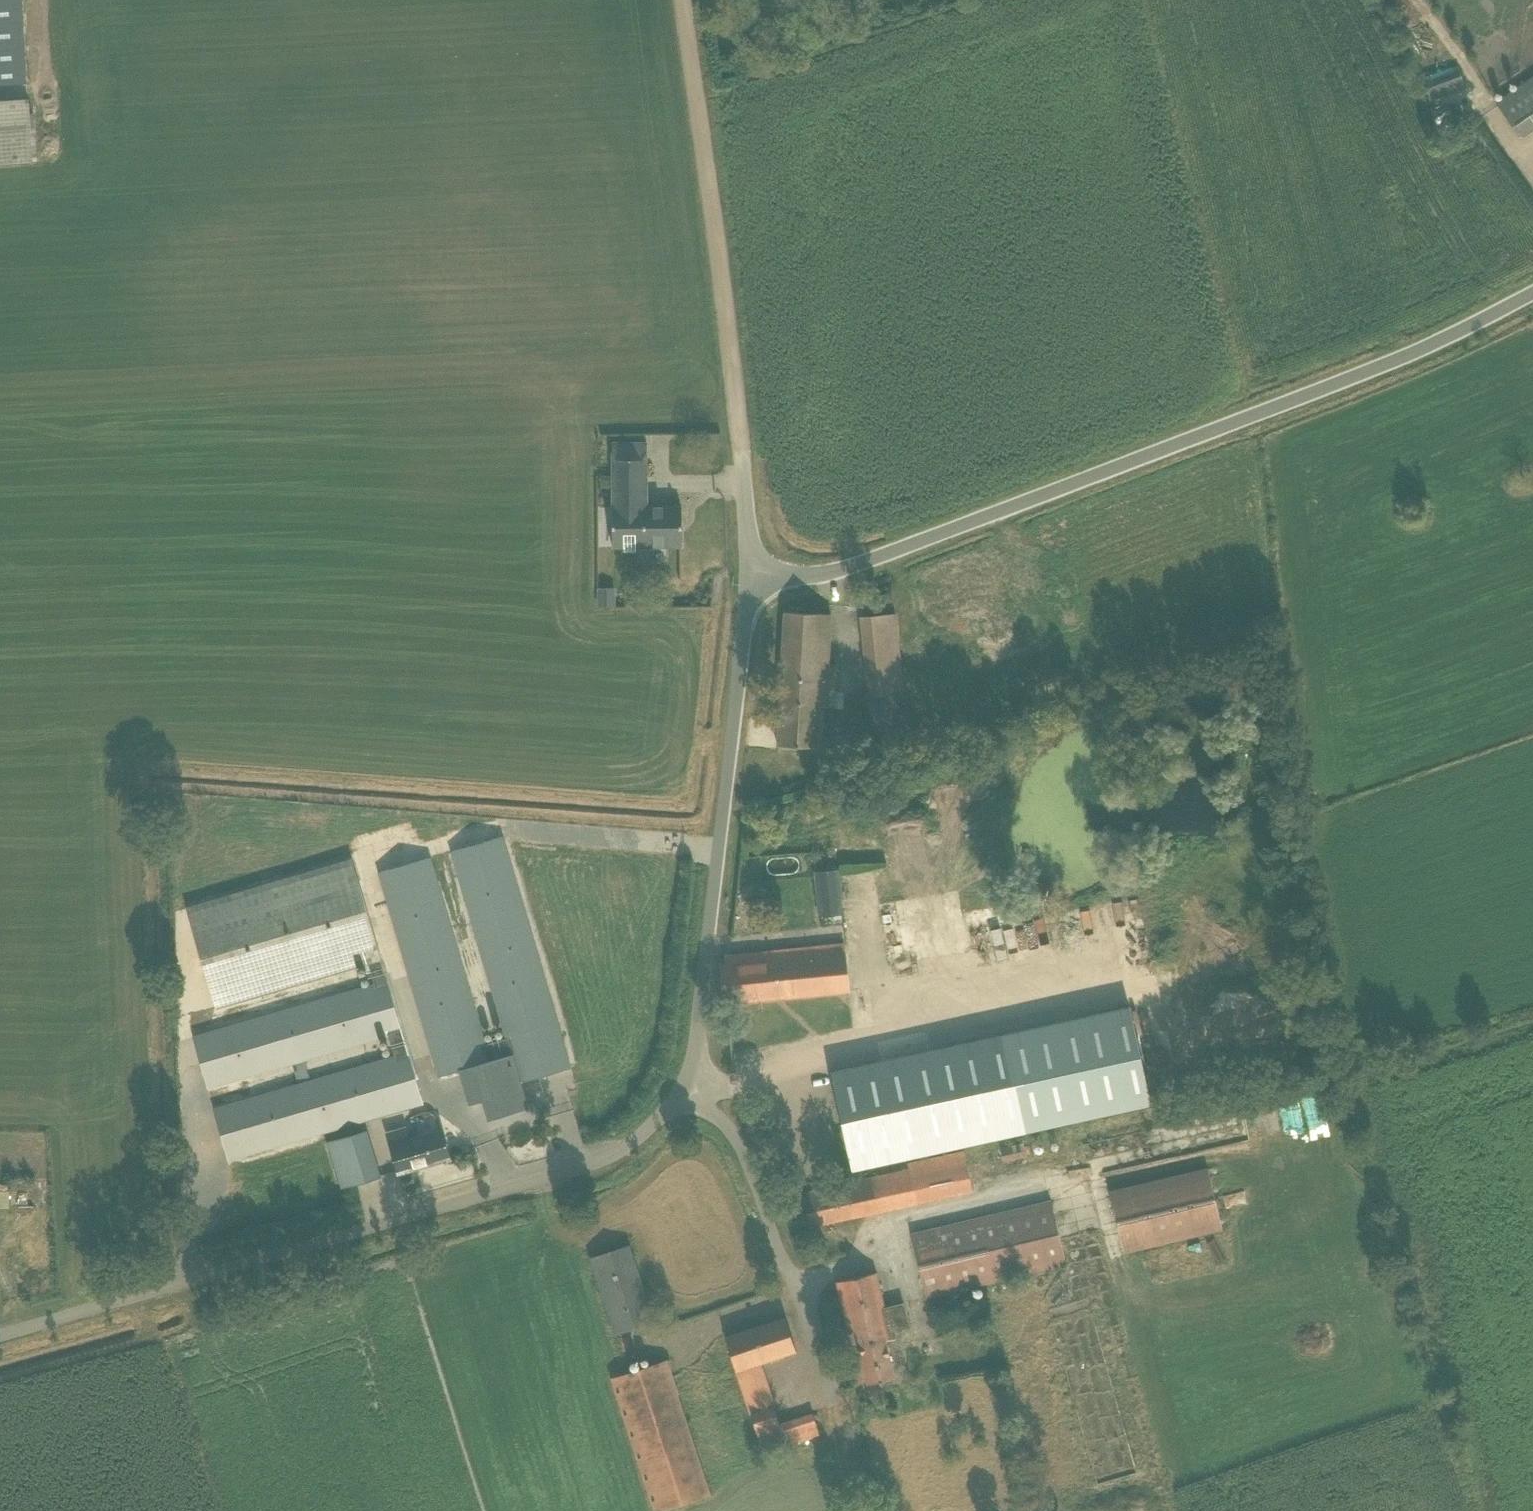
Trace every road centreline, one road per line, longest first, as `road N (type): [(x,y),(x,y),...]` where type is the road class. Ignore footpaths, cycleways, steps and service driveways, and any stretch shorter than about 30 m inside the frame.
road 1 (unclassified): [(0,1336),(593,1164),(642,1134),(682,1087),(697,1039),(748,574)]
road 2 (unclassified): [(748,574),(810,576),(848,566),(1320,391),(1532,293)]
road 3 (track): [(683,0),(744,450)]
road 4 (track): [(1169,1510),(1065,1178)]
road 5 (unclassified): [(744,450),(748,574)]

